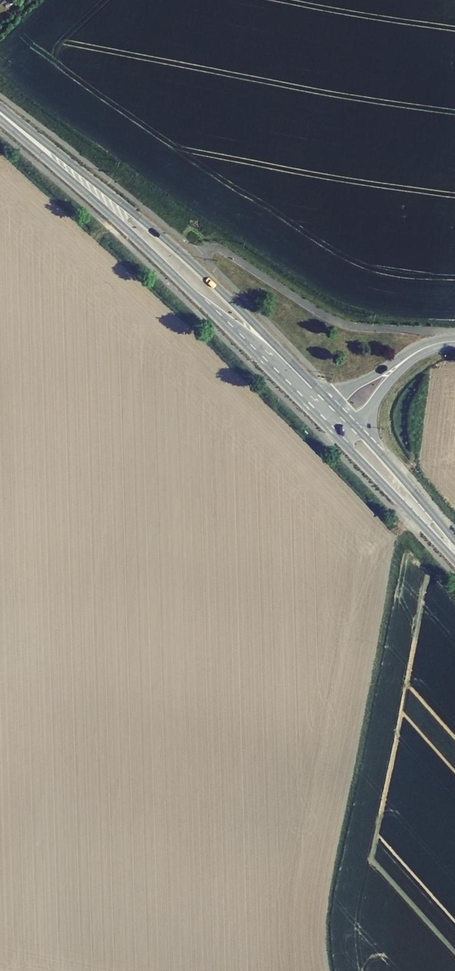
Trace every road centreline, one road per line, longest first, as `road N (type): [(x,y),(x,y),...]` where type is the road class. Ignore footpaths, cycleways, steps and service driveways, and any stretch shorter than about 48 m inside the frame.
road 1 (primary): [(330,401),(164,238),(0,109)]
road 2 (primary): [(0,117),(313,415)]
road 3 (primary): [(340,441),(454,561)]
road 4 (primary): [(454,542),(355,427)]

